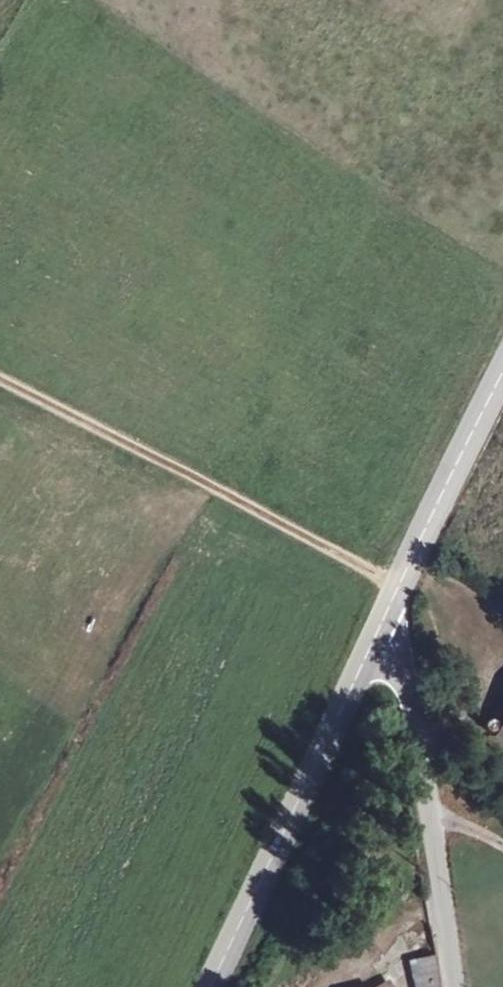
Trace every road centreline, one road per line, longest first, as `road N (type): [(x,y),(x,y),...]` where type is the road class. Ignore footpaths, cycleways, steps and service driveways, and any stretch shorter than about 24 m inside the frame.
road 1 (track): [(400,585),(0,384)]
road 2 (tertiary): [(379,628),(209,986)]
road 3 (unclassified): [(379,628),(394,644),(416,725),(454,986)]
road 4 (tertiary): [(502,372),(379,628)]

